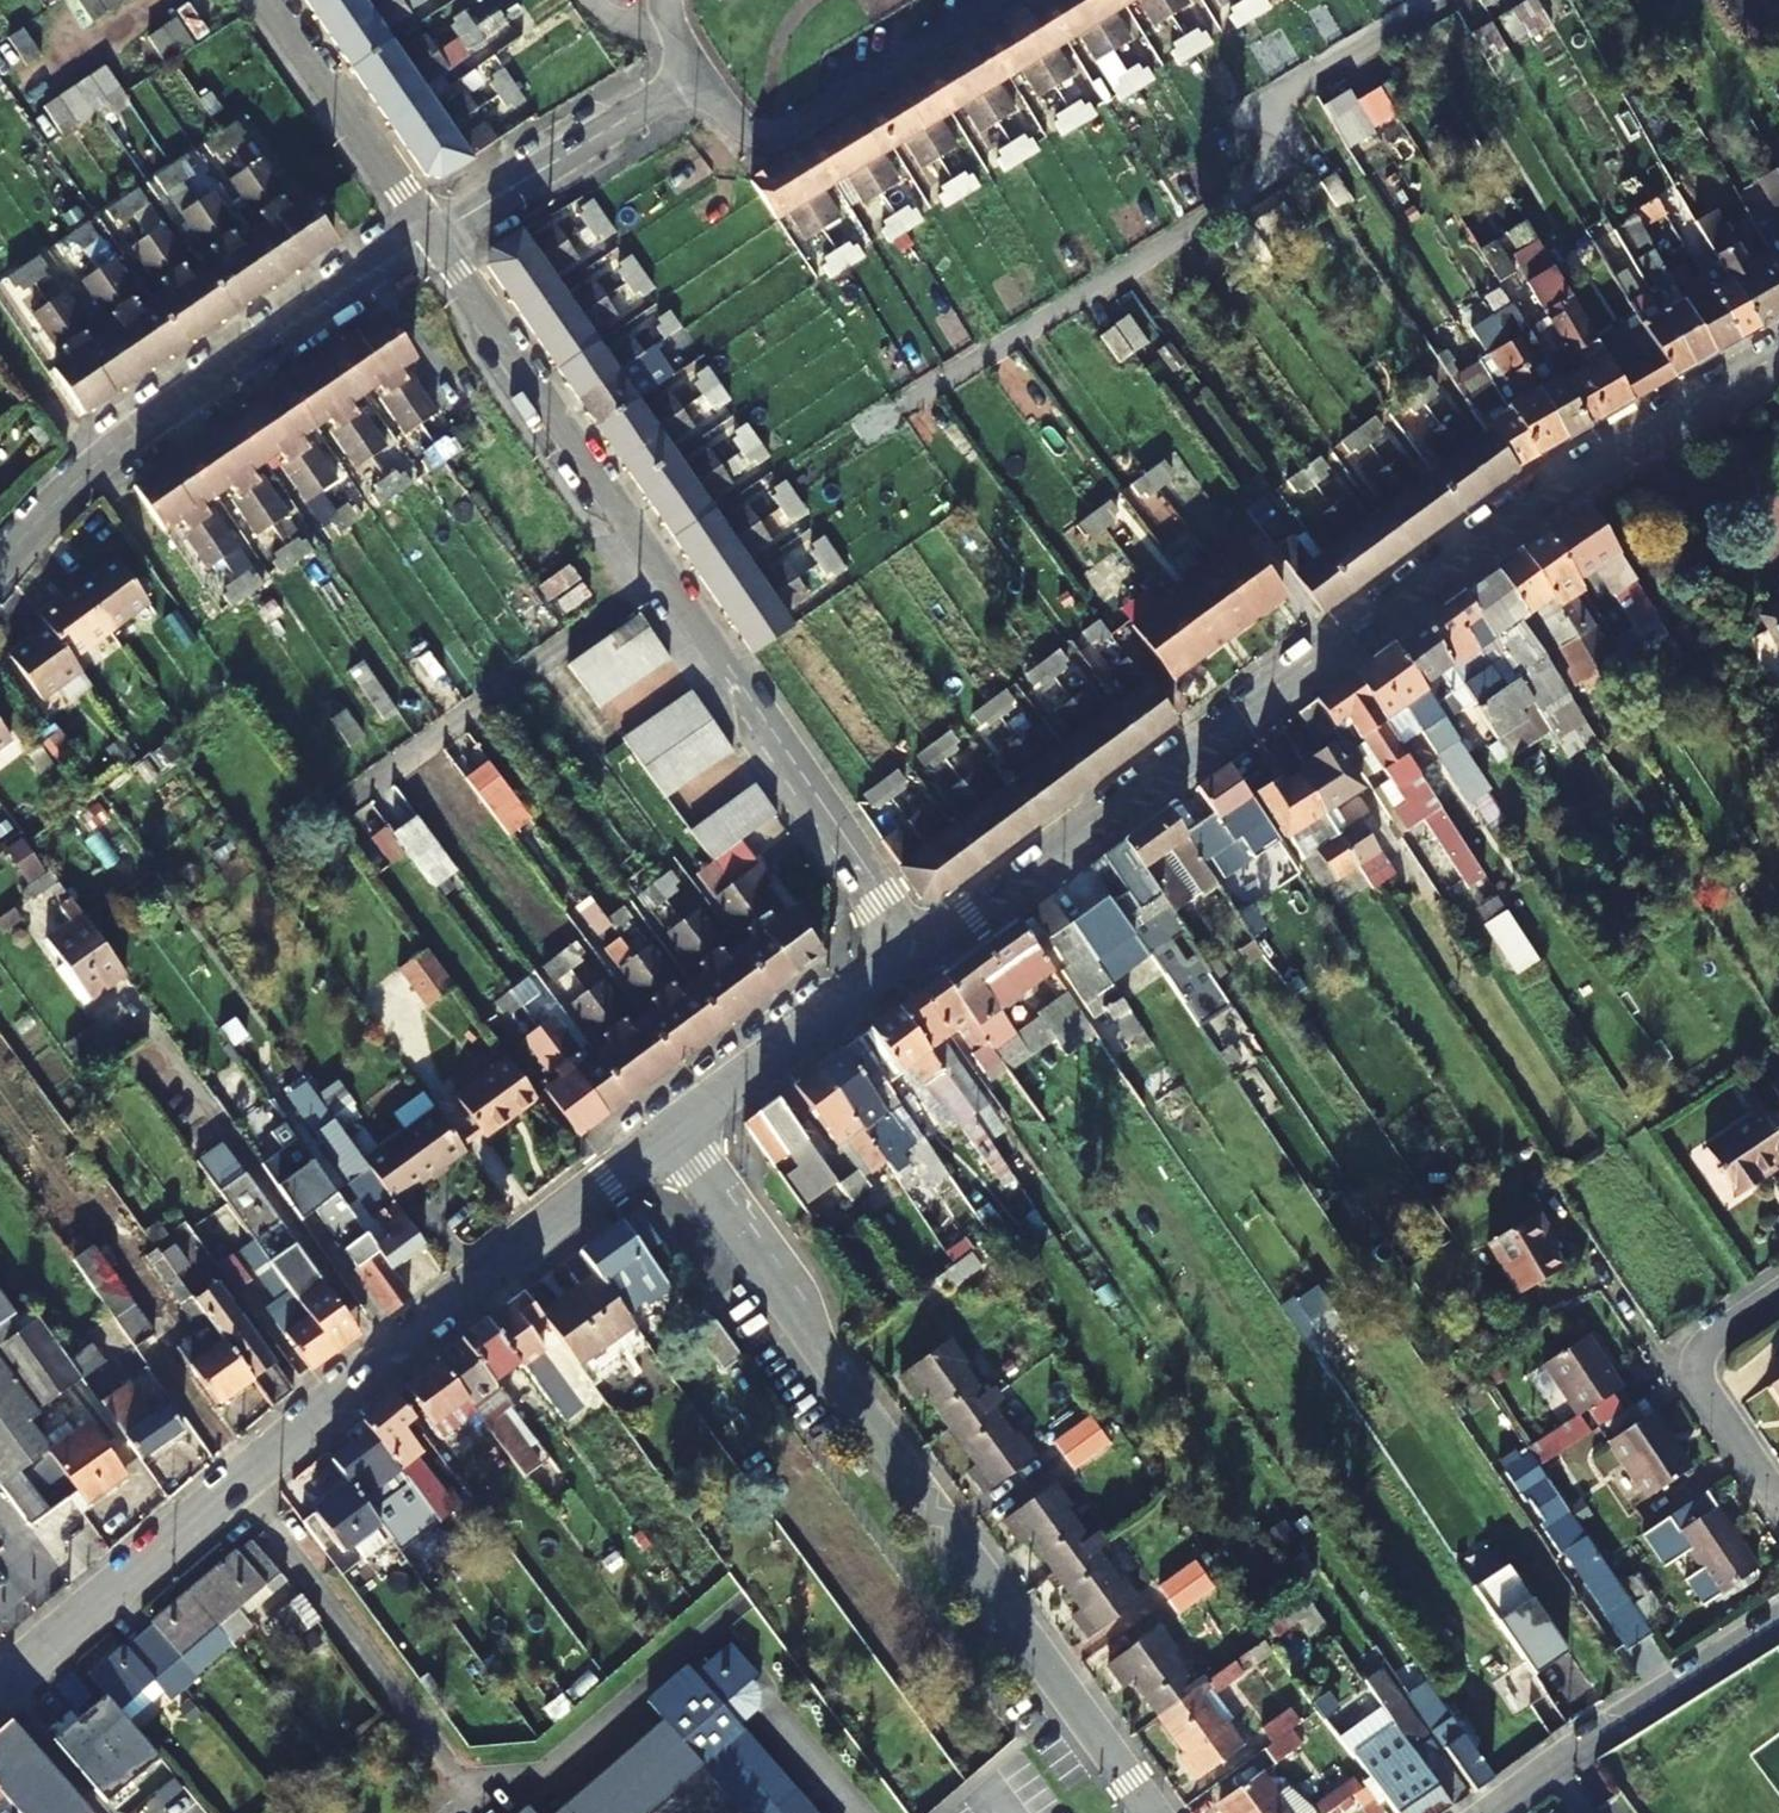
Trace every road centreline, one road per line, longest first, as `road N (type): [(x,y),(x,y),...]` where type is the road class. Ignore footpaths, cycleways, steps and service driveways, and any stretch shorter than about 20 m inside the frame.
road 1 (tertiary): [(922,948),(1563,478),(1778,354)]
road 2 (tertiary): [(0,1680),(675,1134)]
road 3 (residential): [(922,948),(745,694),(653,584),(423,244)]
road 4 (residential): [(1157,1812),(675,1134)]
road 5 (residential): [(423,244),(138,428),(72,481),(0,560)]
road 6 (residential): [(695,79),(738,124),(766,135),(790,131),(1008,0)]
road 7 (residential): [(1778,1617),(1495,1812)]
road 8 (residential): [(695,79),(423,244)]
road 9 (tertiary): [(675,1134),(922,948)]
road 10 (residential): [(423,244),(262,0)]
road 11 (residential): [(1778,1509),(1684,1362),(1778,1301)]

